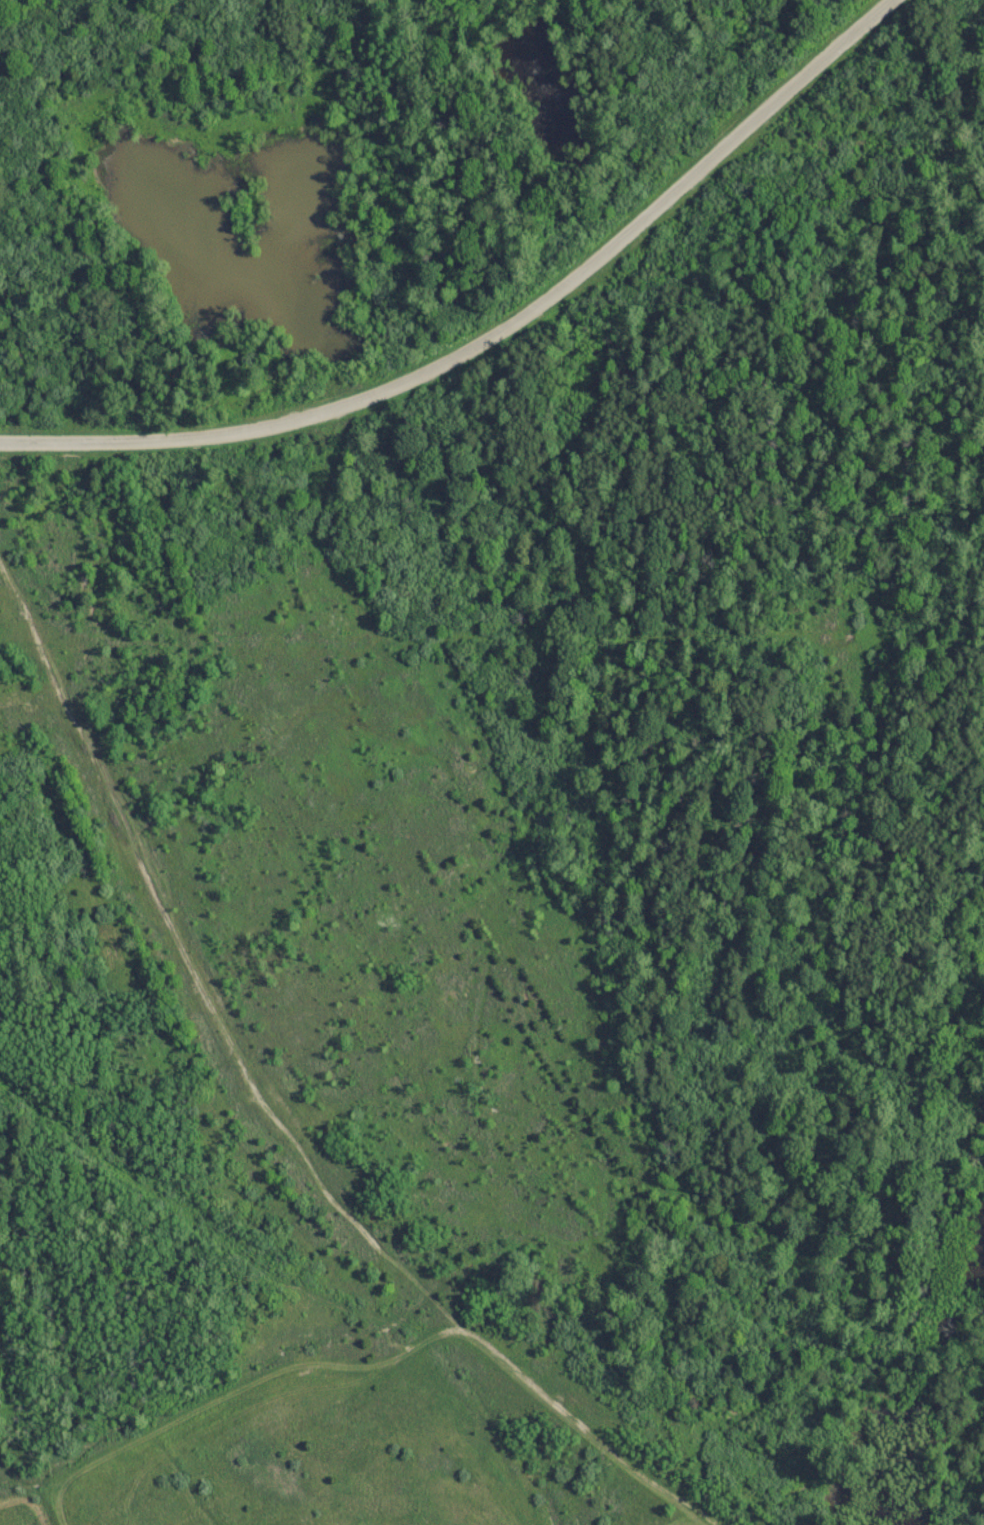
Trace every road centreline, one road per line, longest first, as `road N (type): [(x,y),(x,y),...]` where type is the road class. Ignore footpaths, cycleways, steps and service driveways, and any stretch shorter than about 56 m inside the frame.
road 1 (residential): [(21,448),(278,443),(442,382),(595,289),(938,0)]

